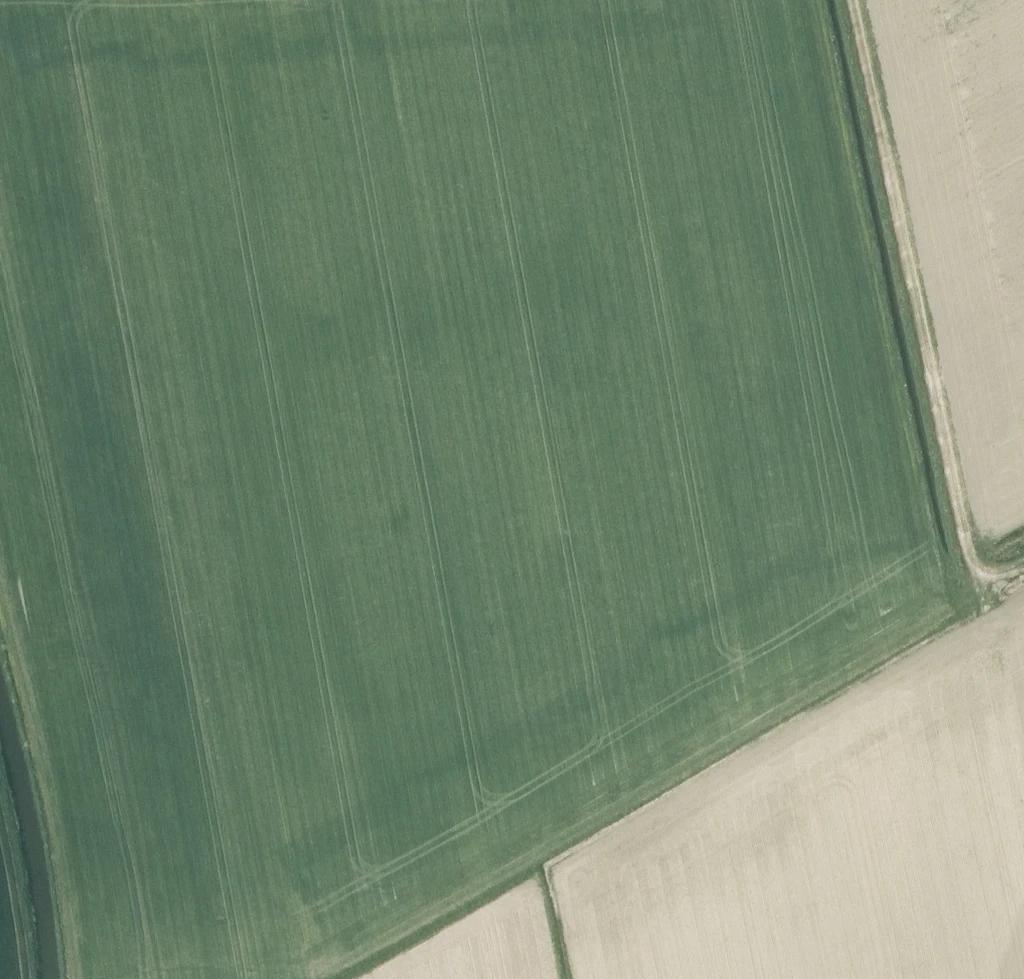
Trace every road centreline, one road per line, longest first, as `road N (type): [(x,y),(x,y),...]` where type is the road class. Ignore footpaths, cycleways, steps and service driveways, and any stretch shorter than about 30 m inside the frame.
road 1 (track): [(1023,575),(995,580),(979,564),(856,0)]

